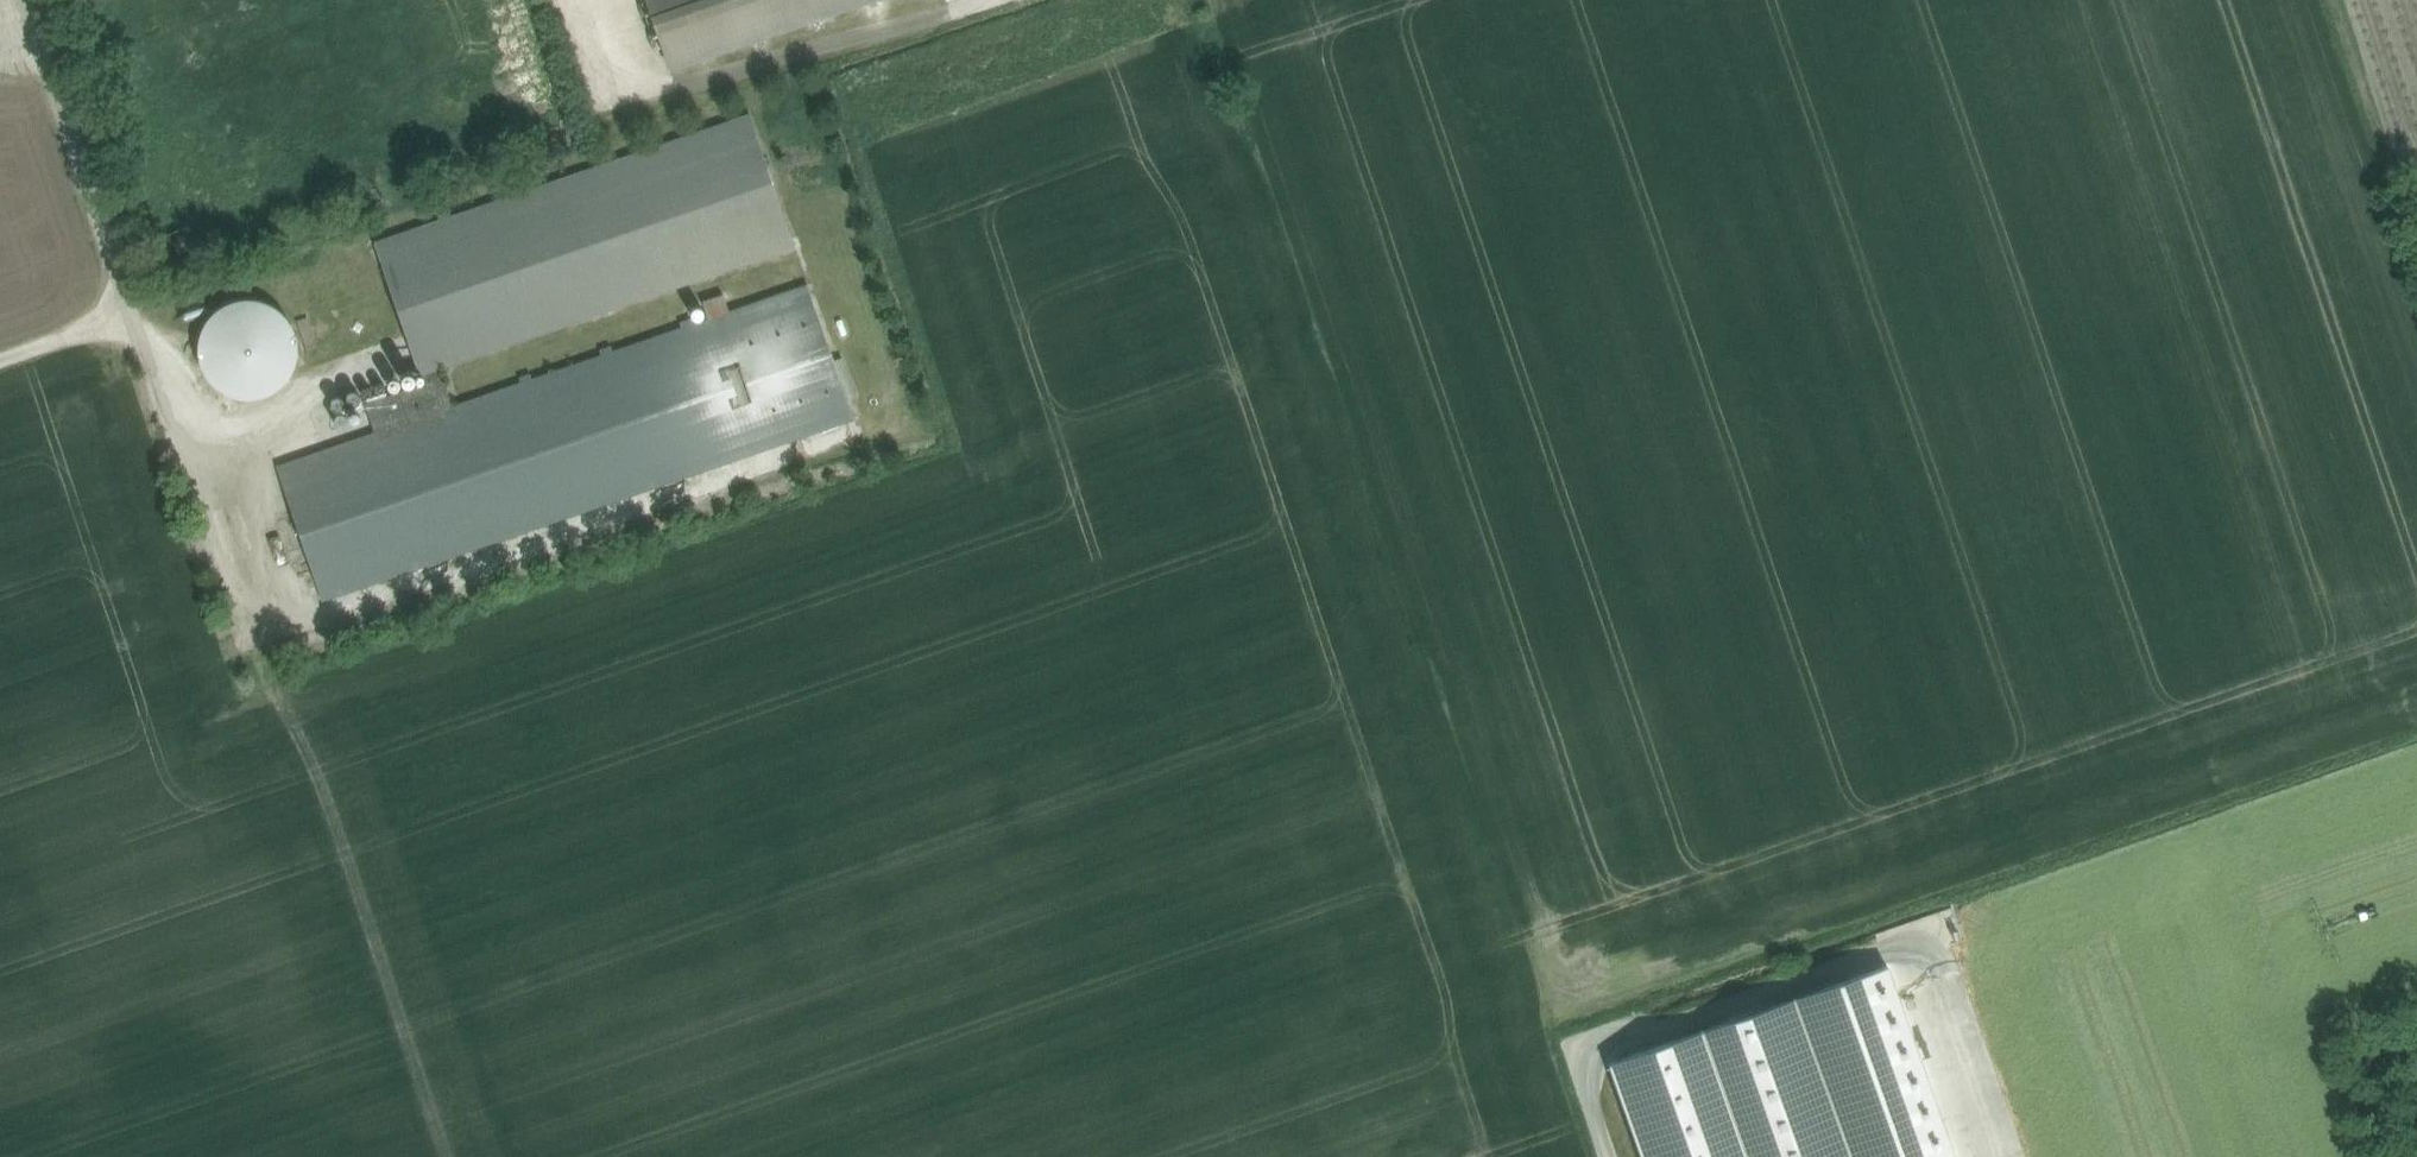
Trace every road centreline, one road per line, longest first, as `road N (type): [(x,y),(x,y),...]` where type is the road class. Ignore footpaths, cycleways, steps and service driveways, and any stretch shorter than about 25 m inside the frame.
road 1 (track): [(132,324),(26,0)]
road 2 (track): [(259,640),(132,324)]
road 3 (track): [(132,324),(0,369)]

